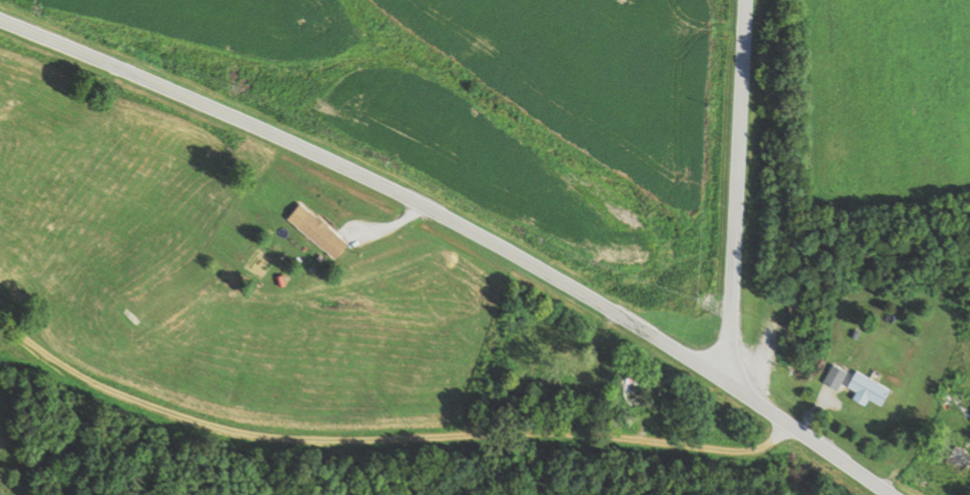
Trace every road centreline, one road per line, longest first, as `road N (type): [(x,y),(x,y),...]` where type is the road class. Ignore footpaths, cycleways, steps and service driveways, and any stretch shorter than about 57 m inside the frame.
road 1 (tertiary): [(891,494),(669,342),(452,216),(272,129),(0,17)]
road 2 (residential): [(784,420),(766,448),(735,451),(555,433),(280,438),(214,427),(106,388),(0,316)]
road 3 (residential): [(724,378),(744,0)]

